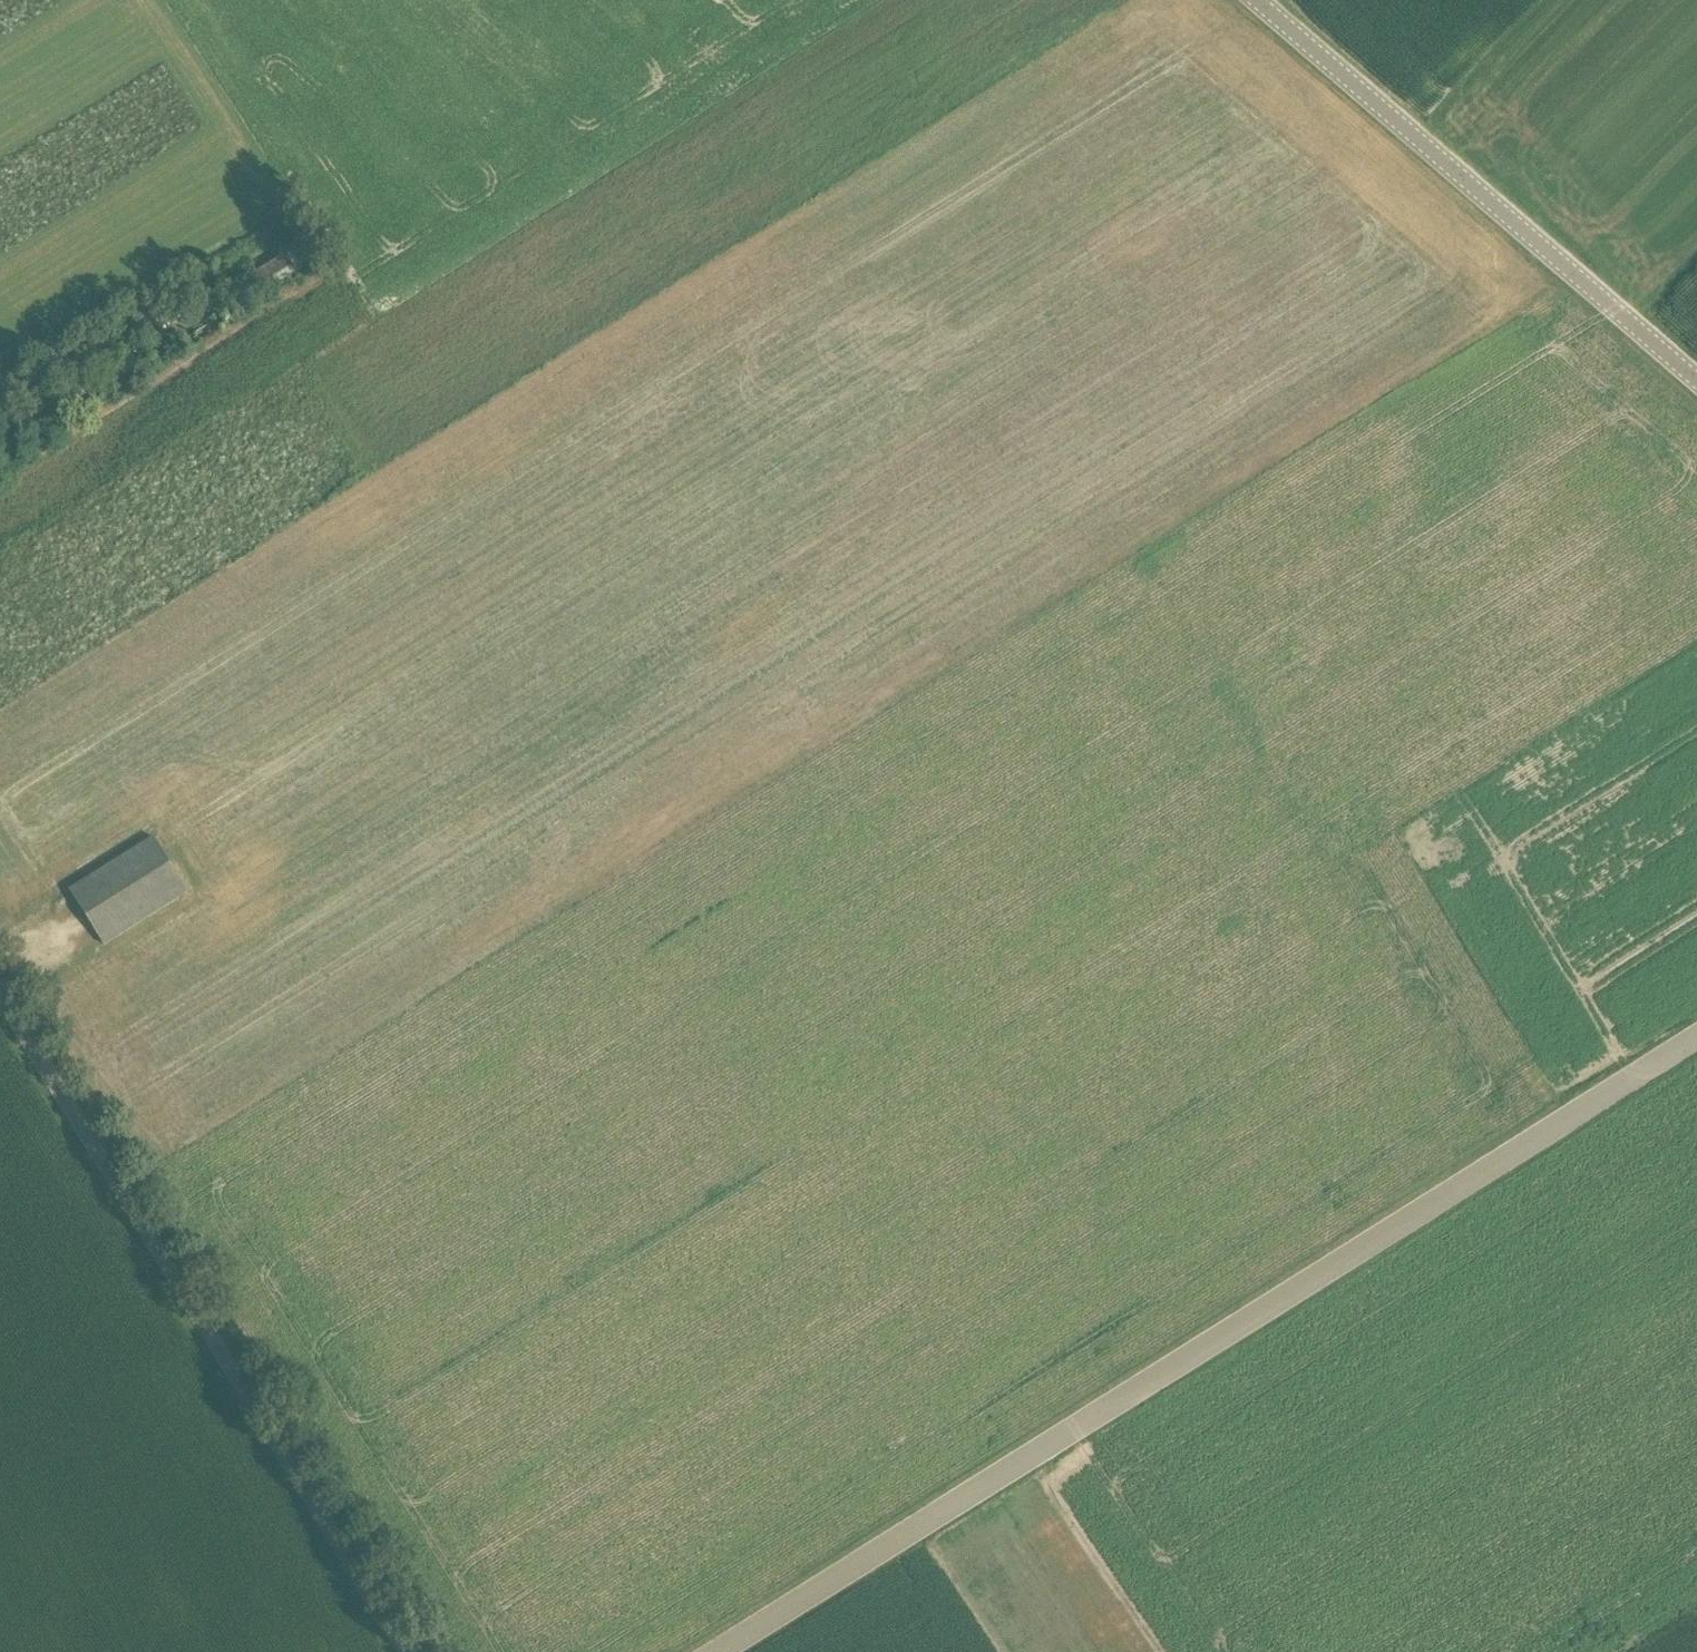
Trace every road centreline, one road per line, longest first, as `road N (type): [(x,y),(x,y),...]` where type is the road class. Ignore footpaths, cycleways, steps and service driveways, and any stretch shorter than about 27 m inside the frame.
road 1 (unclassified): [(1696,1036),(719,1651)]
road 2 (unclassified): [(406,1651),(0,994)]
road 3 (unclassified): [(1696,380),(1256,0)]

